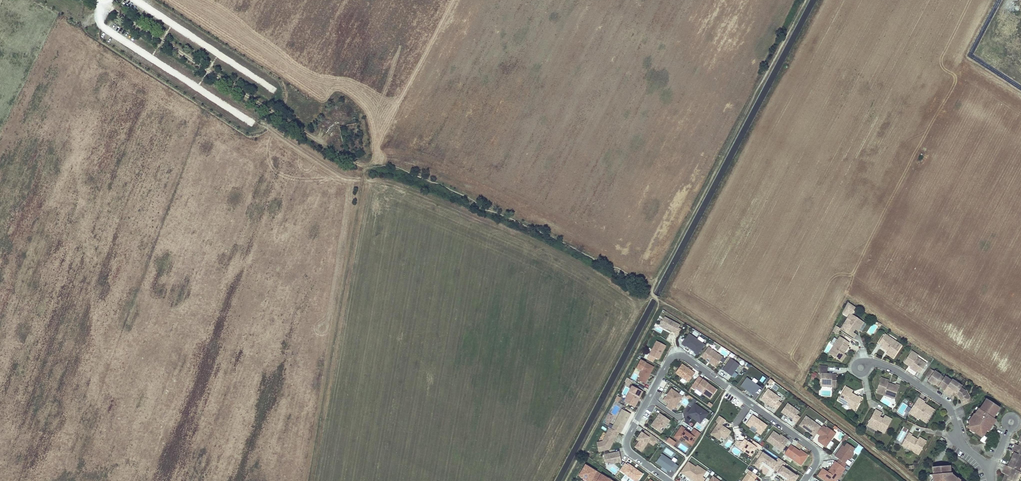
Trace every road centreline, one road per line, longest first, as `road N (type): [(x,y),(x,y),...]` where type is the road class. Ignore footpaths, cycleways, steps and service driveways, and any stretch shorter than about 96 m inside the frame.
road 1 (track): [(913,480),(786,380),(651,291)]
road 2 (track): [(311,480),(365,168)]
road 3 (residential): [(805,480),(816,465),(814,449),(681,356),(669,360),(629,435),(630,452)]
road 4 (track): [(566,480),(662,302)]
road 5 (residential): [(861,368),(884,365),(943,402),(990,474)]

